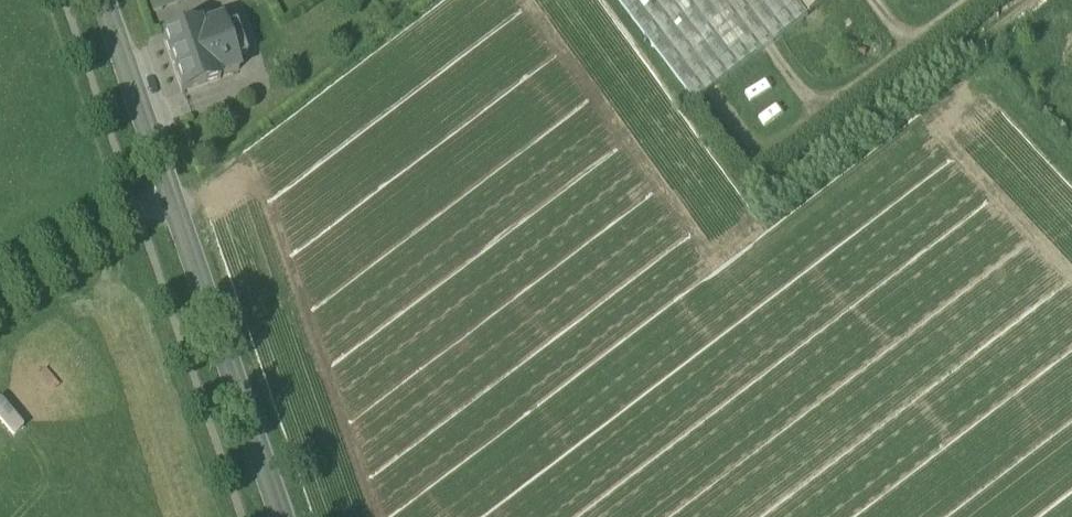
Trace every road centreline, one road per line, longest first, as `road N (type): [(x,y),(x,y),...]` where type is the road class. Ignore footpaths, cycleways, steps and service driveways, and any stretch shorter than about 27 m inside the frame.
road 1 (secondary): [(280,516),(102,0)]

